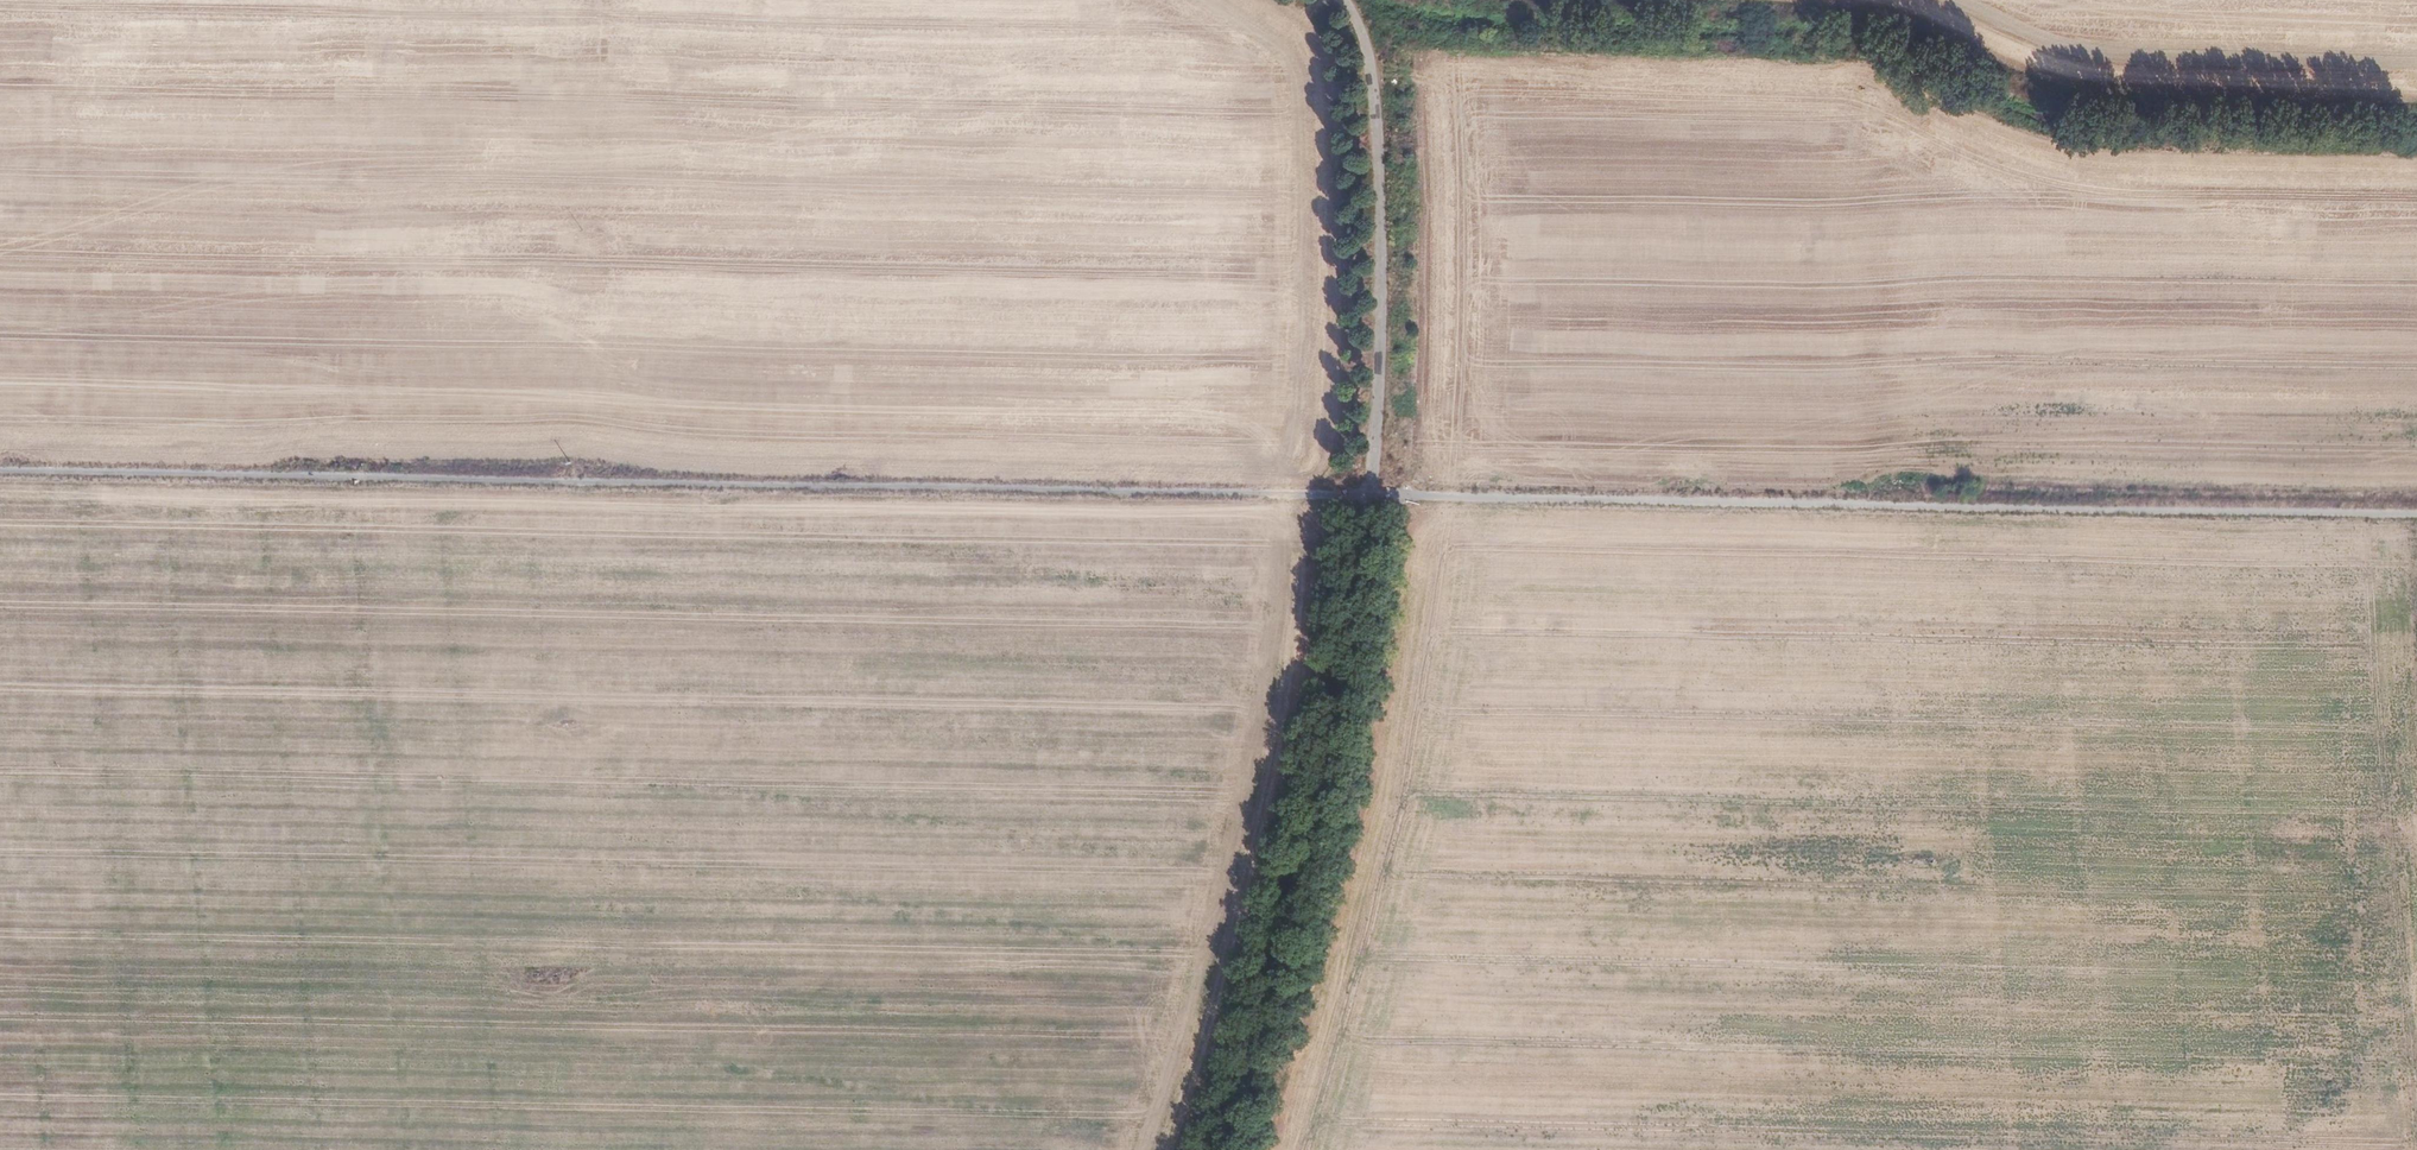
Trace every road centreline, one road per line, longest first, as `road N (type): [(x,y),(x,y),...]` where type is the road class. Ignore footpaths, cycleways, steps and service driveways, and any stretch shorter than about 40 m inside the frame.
road 1 (track): [(0,472),(2416,516)]
road 2 (unclassified): [(1346,0),(1370,49),(1380,227),(1371,499),(1332,731),(1267,1026),(1228,1149)]

